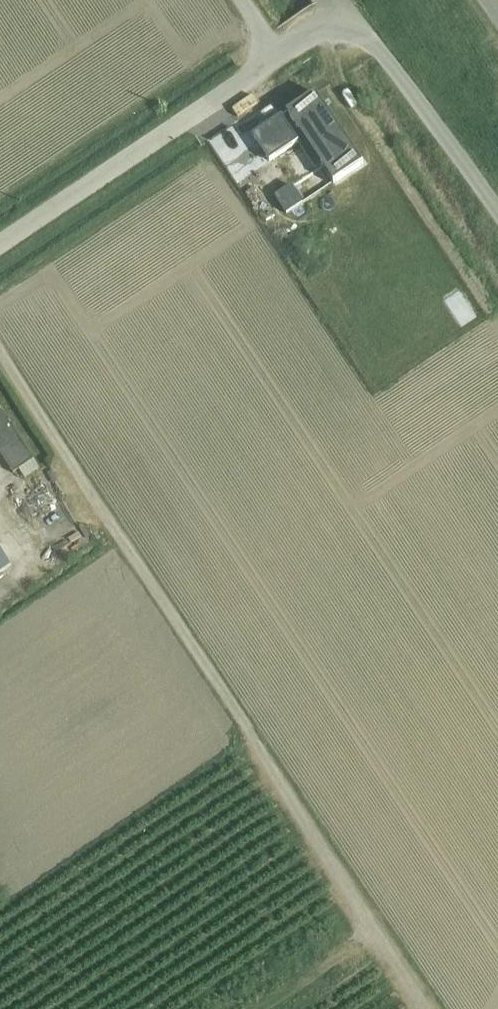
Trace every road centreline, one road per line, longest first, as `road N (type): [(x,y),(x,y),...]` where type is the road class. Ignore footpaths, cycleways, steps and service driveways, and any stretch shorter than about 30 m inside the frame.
road 1 (unclassified): [(345,11),(0,246)]
road 2 (unclassified): [(345,11),(497,214)]

